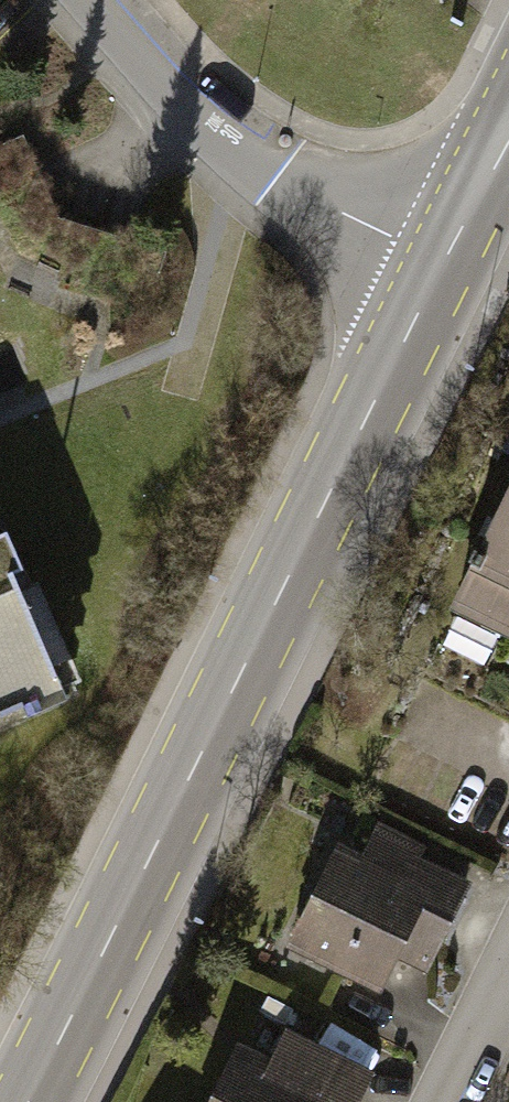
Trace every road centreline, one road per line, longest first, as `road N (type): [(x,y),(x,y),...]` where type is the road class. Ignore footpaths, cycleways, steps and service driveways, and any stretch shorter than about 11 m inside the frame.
road 1 (primary): [(20,1101),(95,978),(442,265)]
road 2 (residential): [(93,0),(165,87),(289,185),(442,265)]
road 3 (primary): [(442,265),(508,129)]
road 4 (residential): [(508,979),(447,1101)]

